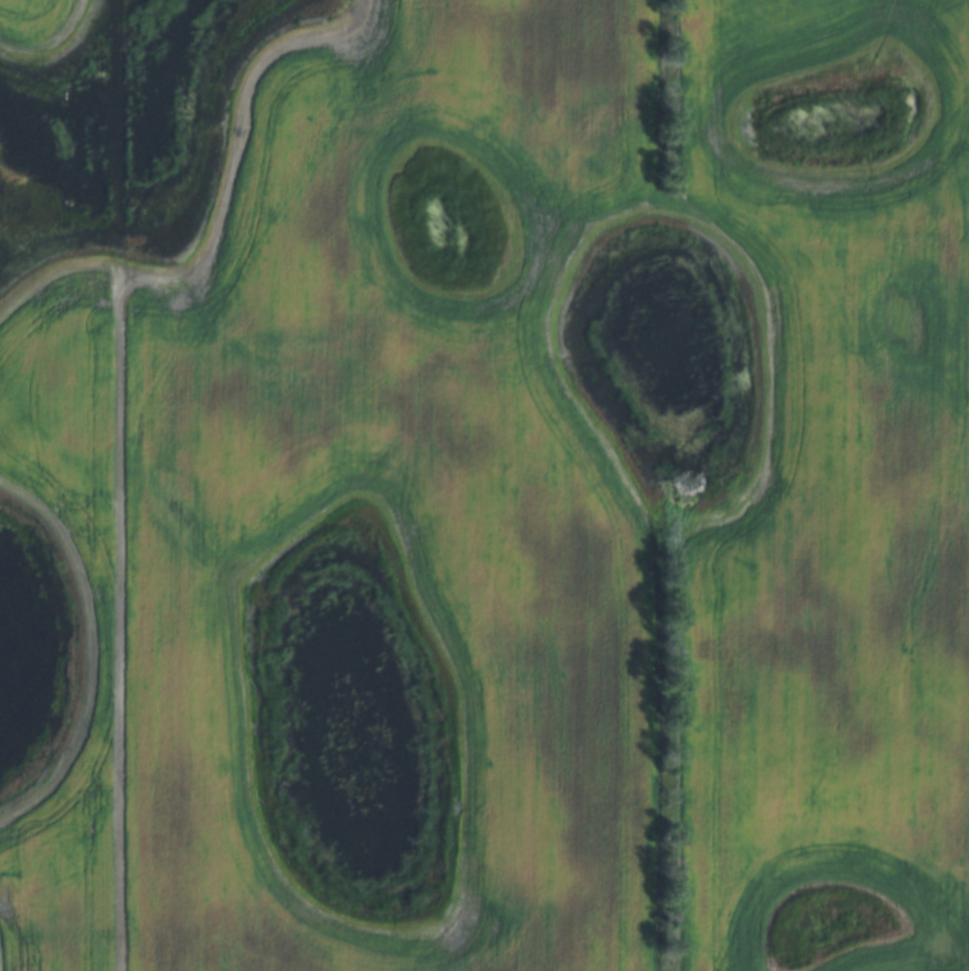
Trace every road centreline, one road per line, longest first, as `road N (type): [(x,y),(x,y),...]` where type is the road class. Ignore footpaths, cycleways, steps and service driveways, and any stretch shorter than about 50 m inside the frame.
road 1 (track): [(144,970),(141,444),(153,398),(237,280),(300,139),(392,52),(411,0)]

